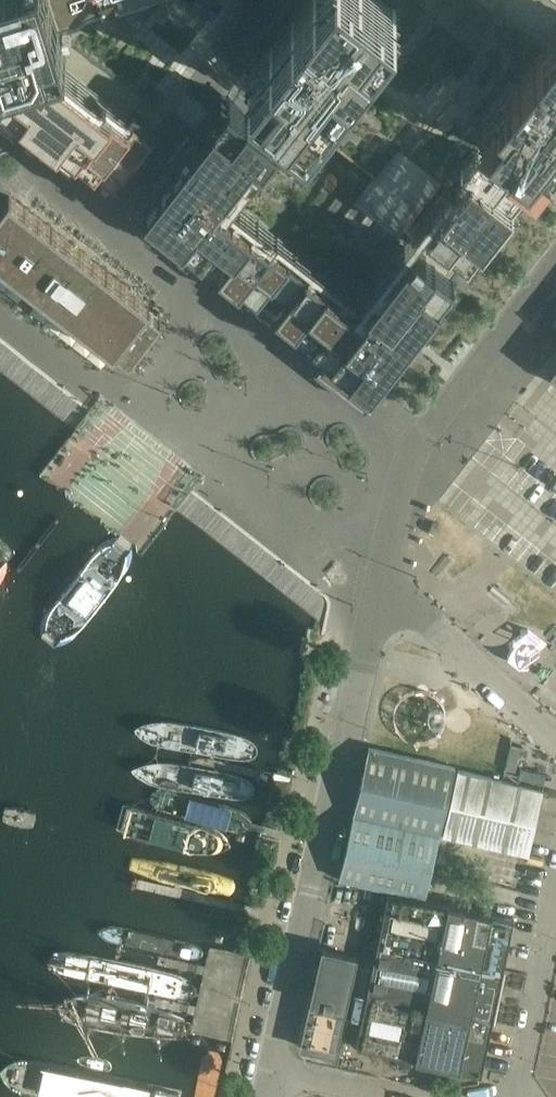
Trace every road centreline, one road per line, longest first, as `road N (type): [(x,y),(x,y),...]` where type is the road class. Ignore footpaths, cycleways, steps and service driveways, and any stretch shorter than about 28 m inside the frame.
road 1 (residential): [(0,153),(407,468)]
road 2 (unclassified): [(280,1073),(362,667)]
road 3 (unclassified): [(427,431),(555,267)]
road 4 (unclassified): [(513,1096),(555,899)]
road 5 (unclassified): [(555,730),(434,626)]
road 6 (residential): [(378,586),(407,468)]

